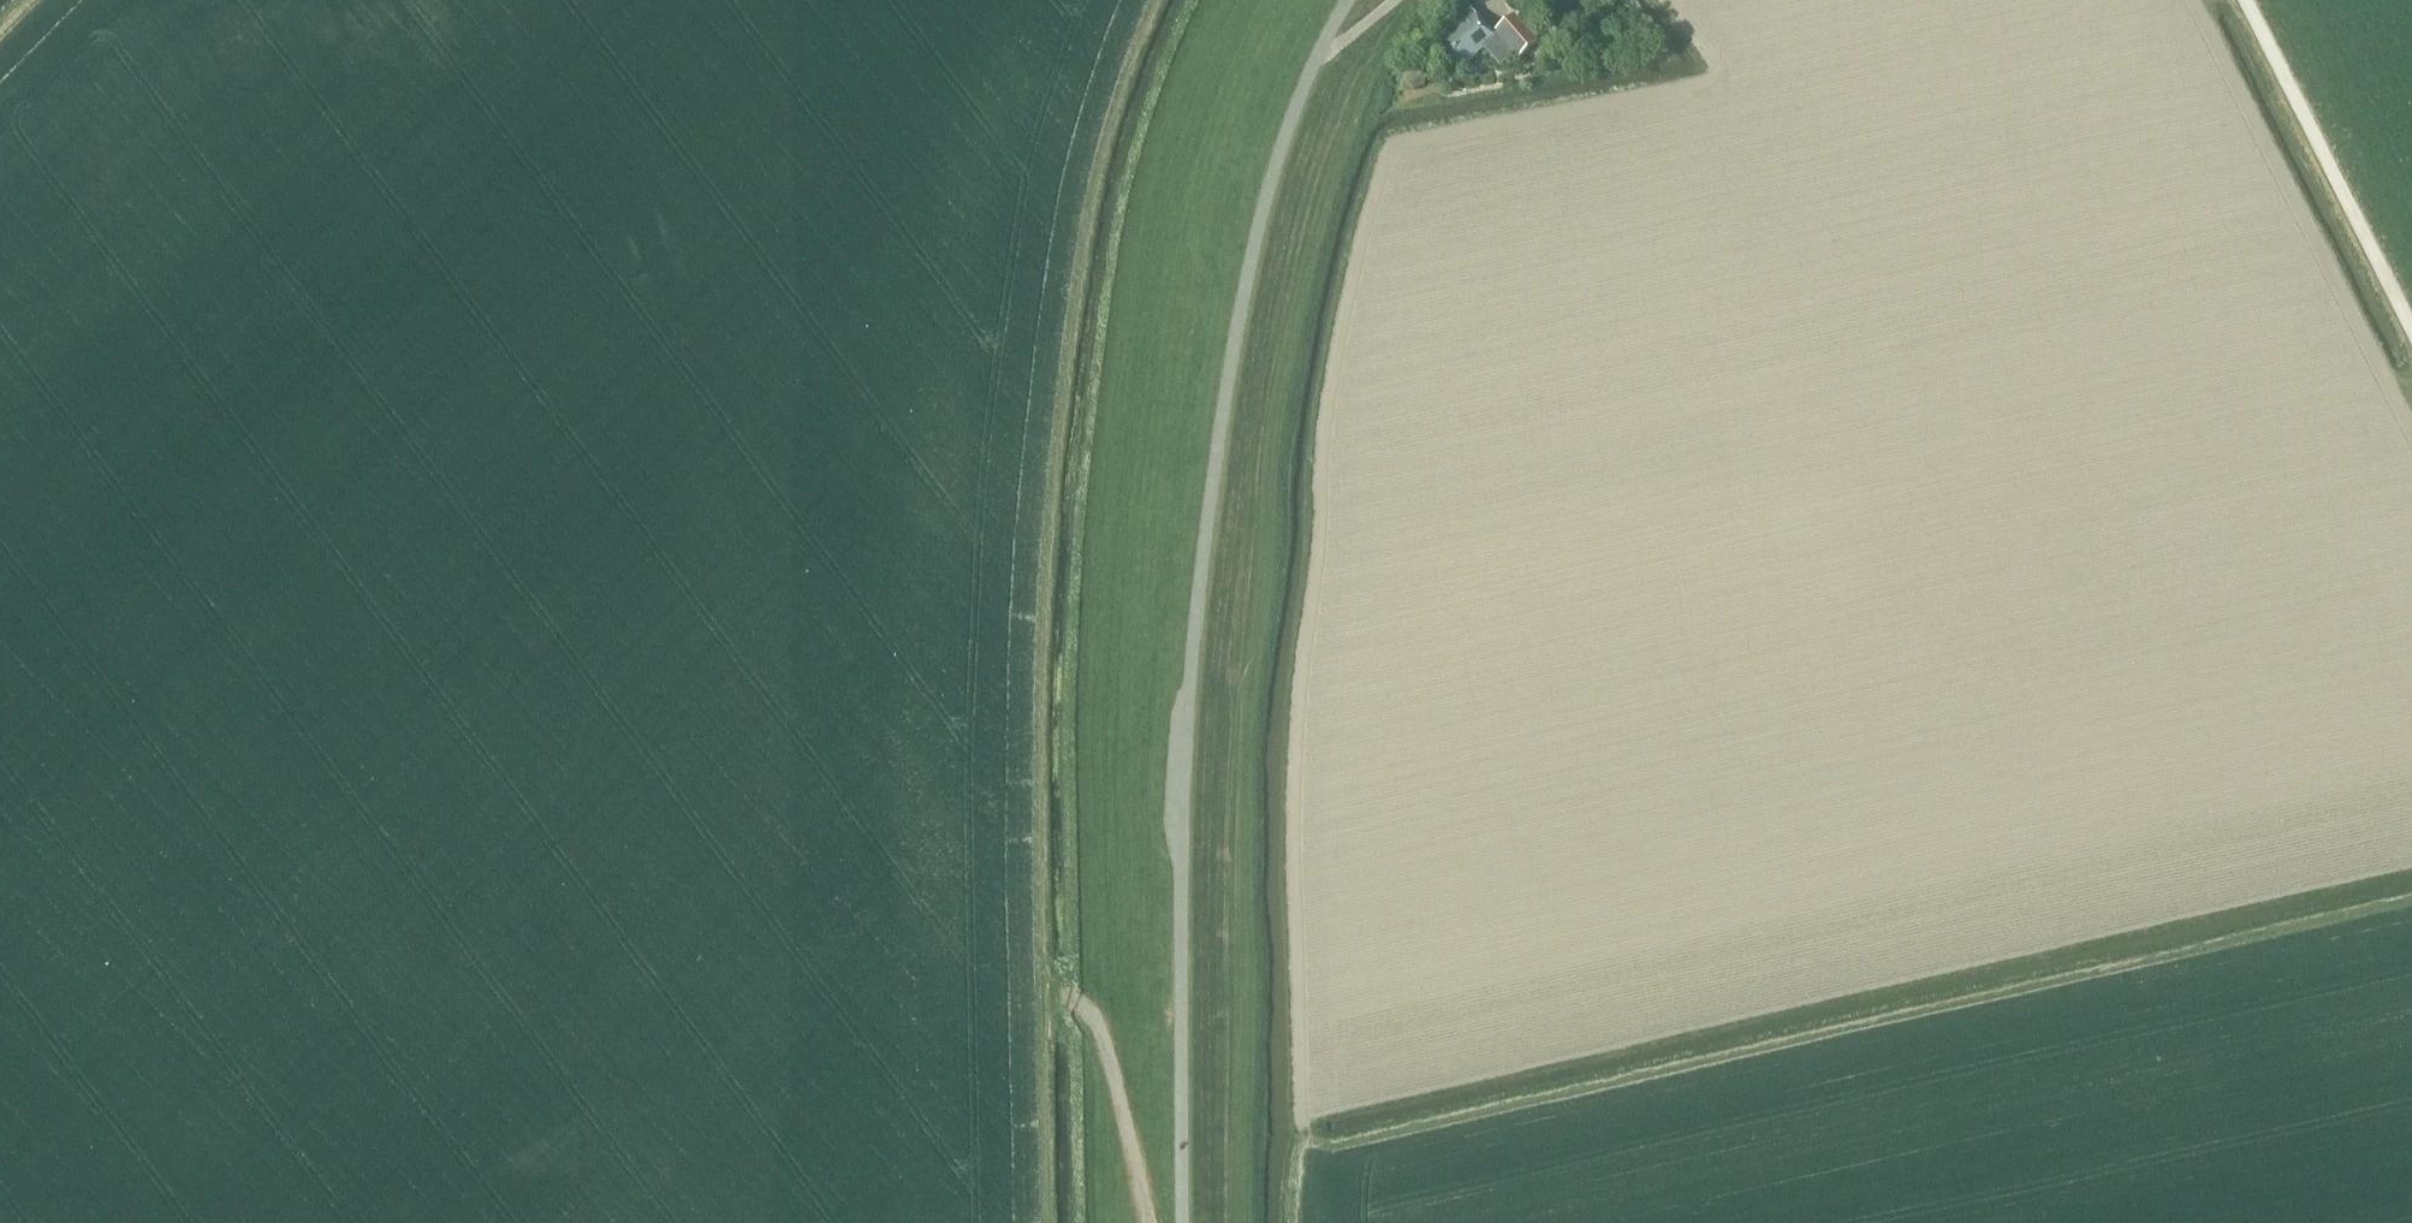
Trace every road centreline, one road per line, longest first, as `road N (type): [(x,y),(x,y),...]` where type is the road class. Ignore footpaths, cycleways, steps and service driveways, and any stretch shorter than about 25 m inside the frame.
road 1 (unclassified): [(1182,1222),(1184,768),(1209,511),(1267,193),(1313,66),(1348,0)]

